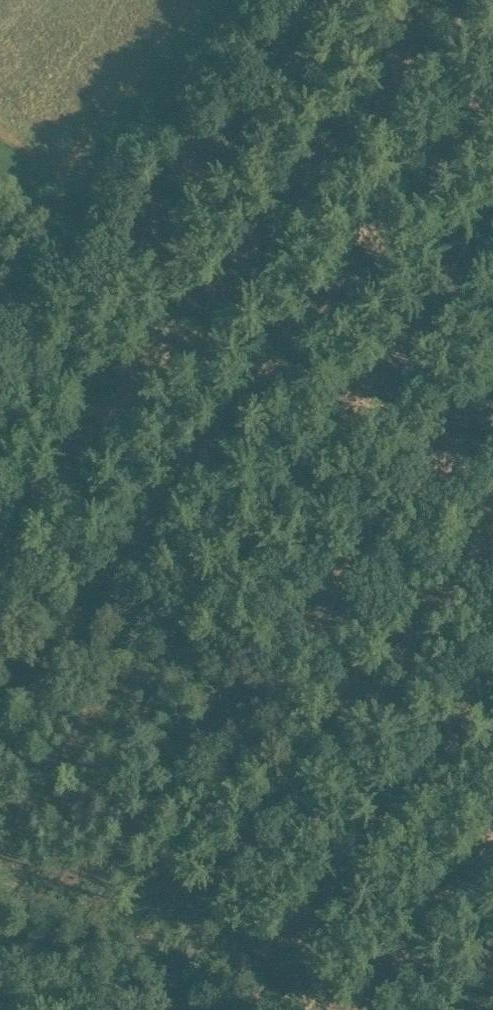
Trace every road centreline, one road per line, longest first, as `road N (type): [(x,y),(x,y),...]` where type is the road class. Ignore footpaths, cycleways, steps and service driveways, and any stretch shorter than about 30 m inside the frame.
road 1 (track): [(0,933),(184,1009)]

